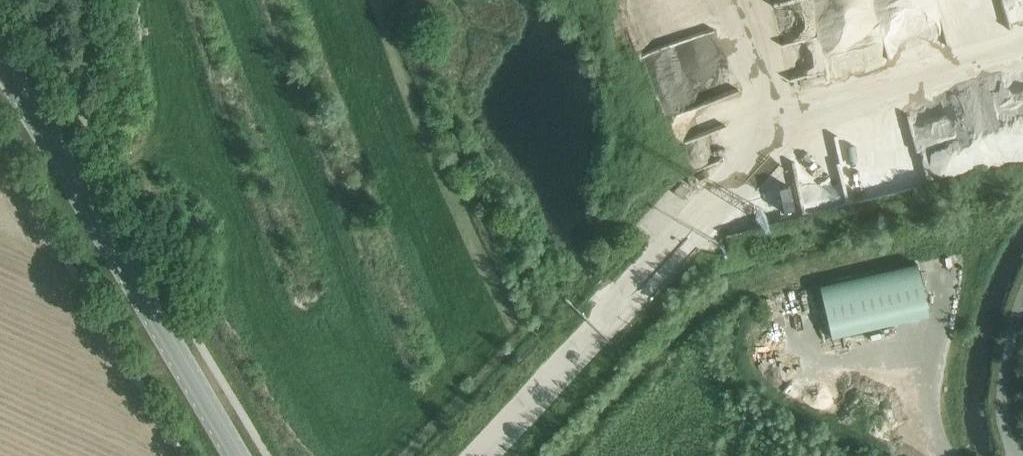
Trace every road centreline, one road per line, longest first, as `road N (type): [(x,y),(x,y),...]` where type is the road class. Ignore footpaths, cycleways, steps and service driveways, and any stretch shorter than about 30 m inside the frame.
road 1 (secondary): [(237,455),(0,59)]

